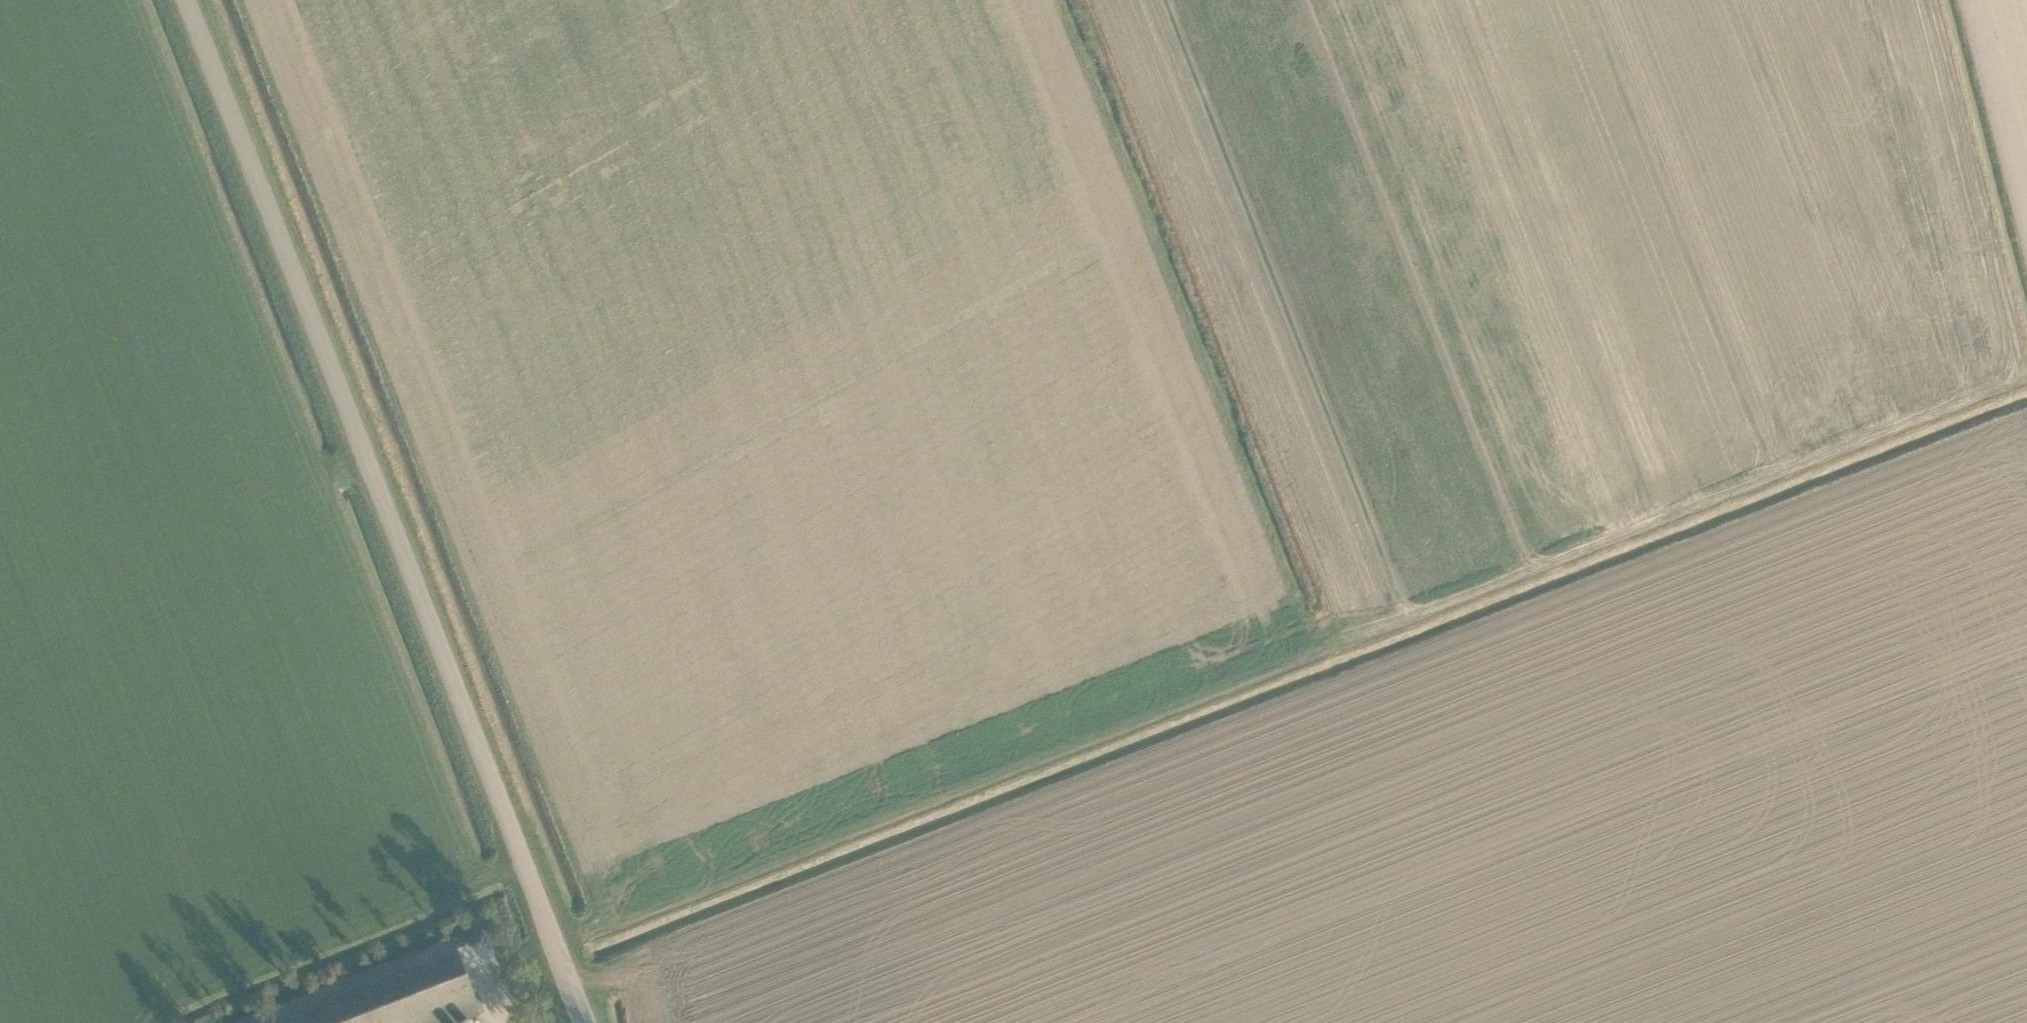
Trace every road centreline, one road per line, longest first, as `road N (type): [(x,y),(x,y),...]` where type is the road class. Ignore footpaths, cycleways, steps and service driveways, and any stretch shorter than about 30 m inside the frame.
road 1 (tertiary): [(593,1022),(187,0)]

